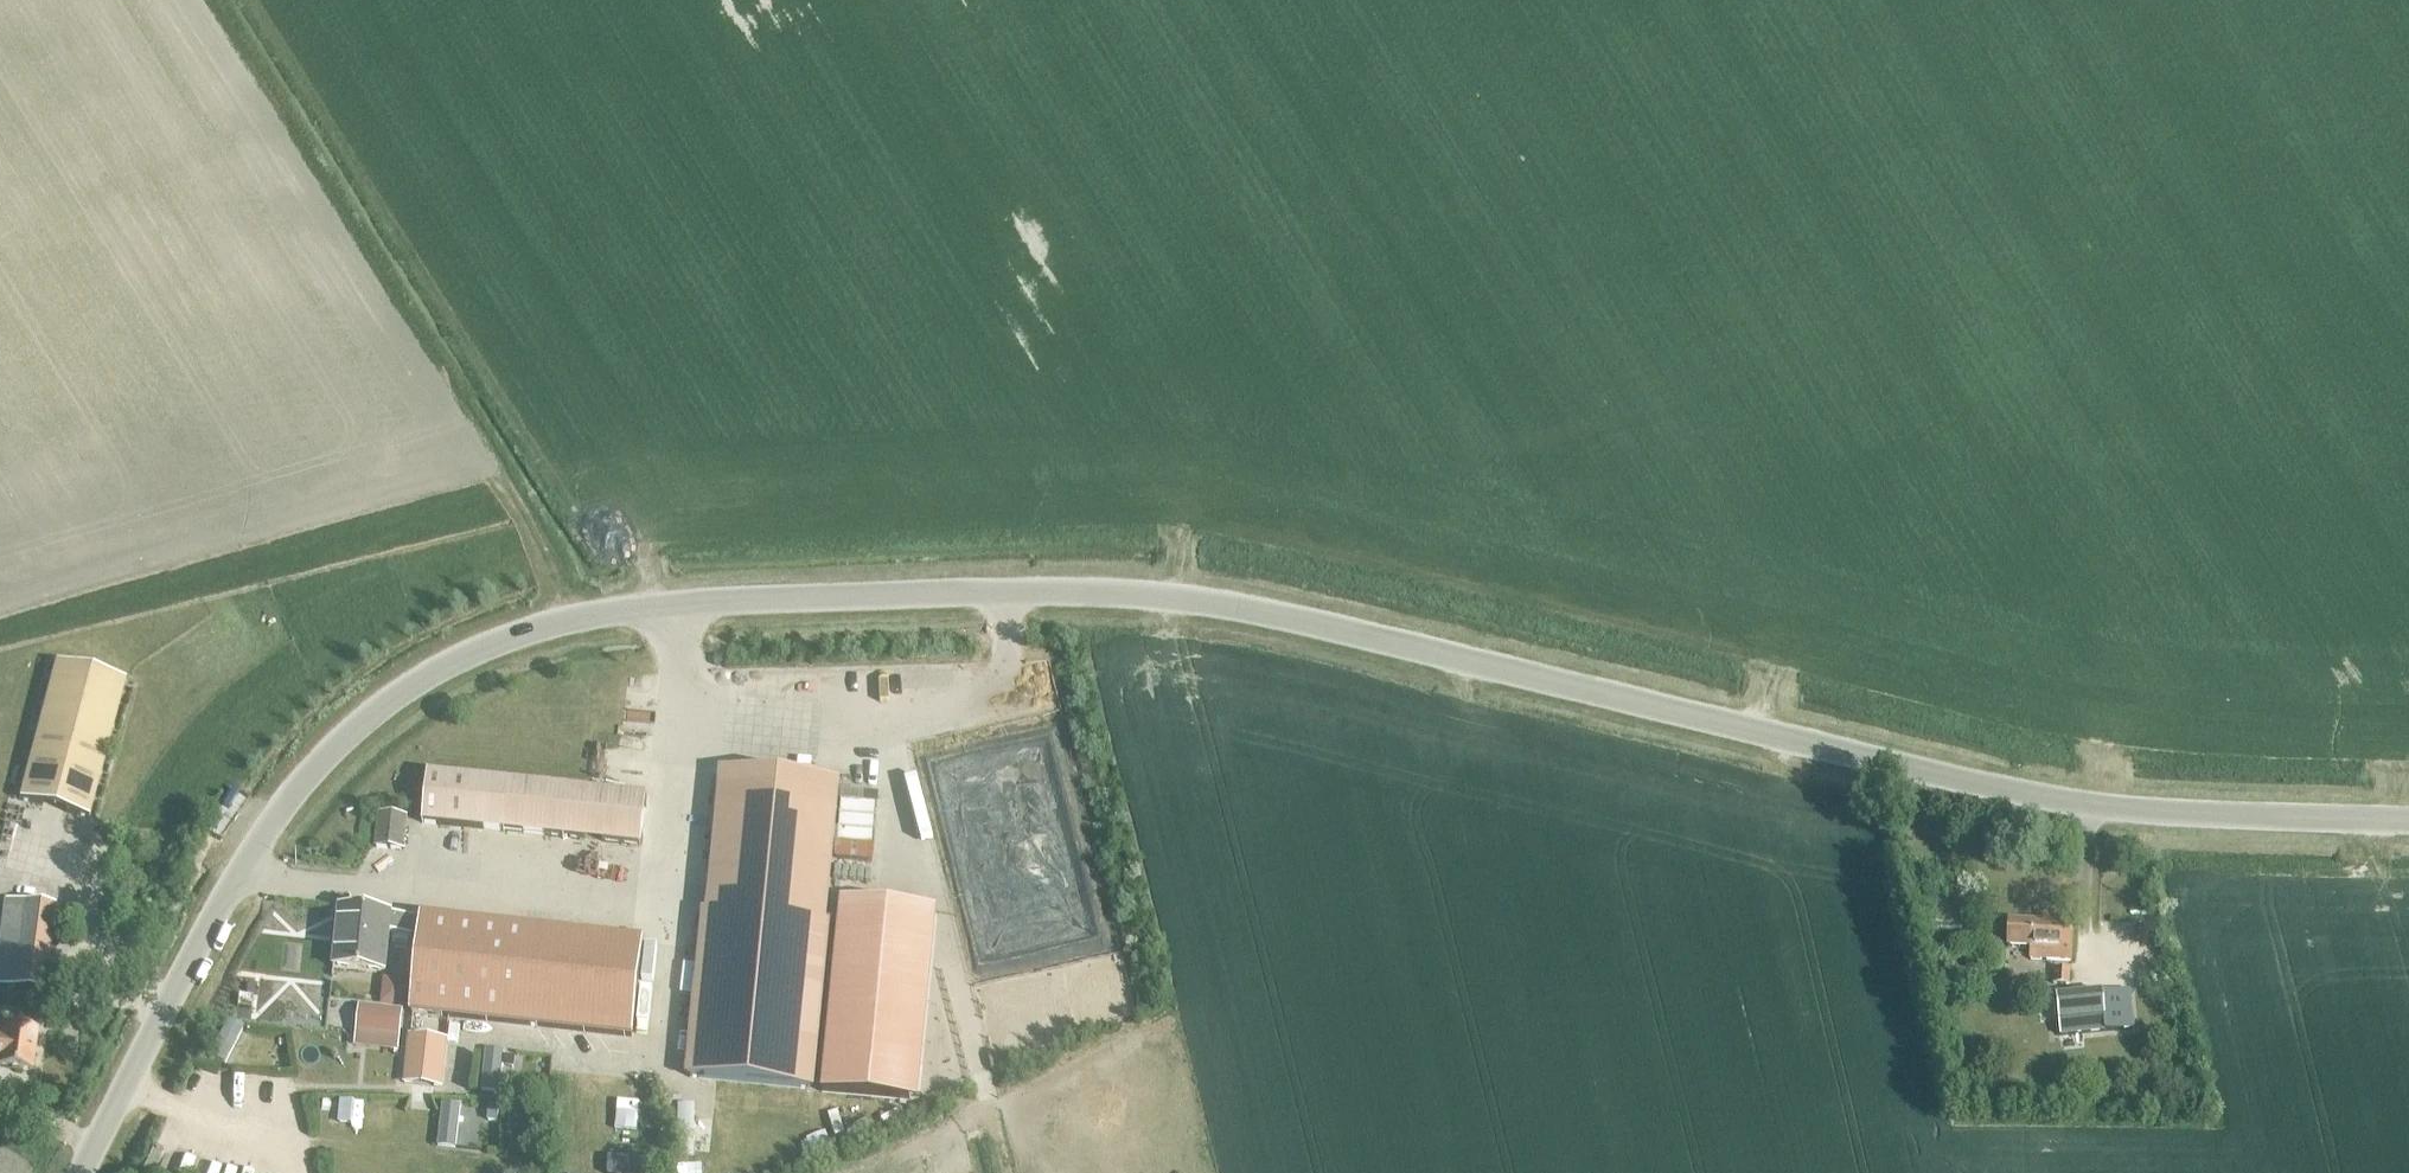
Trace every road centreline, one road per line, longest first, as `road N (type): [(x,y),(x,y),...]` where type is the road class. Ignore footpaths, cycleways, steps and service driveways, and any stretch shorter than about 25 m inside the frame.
road 1 (tertiary): [(79,1172),(265,827),(339,739),(426,677),(543,624),(661,604),(1077,590),(1213,601),(2108,811),(2408,821)]

